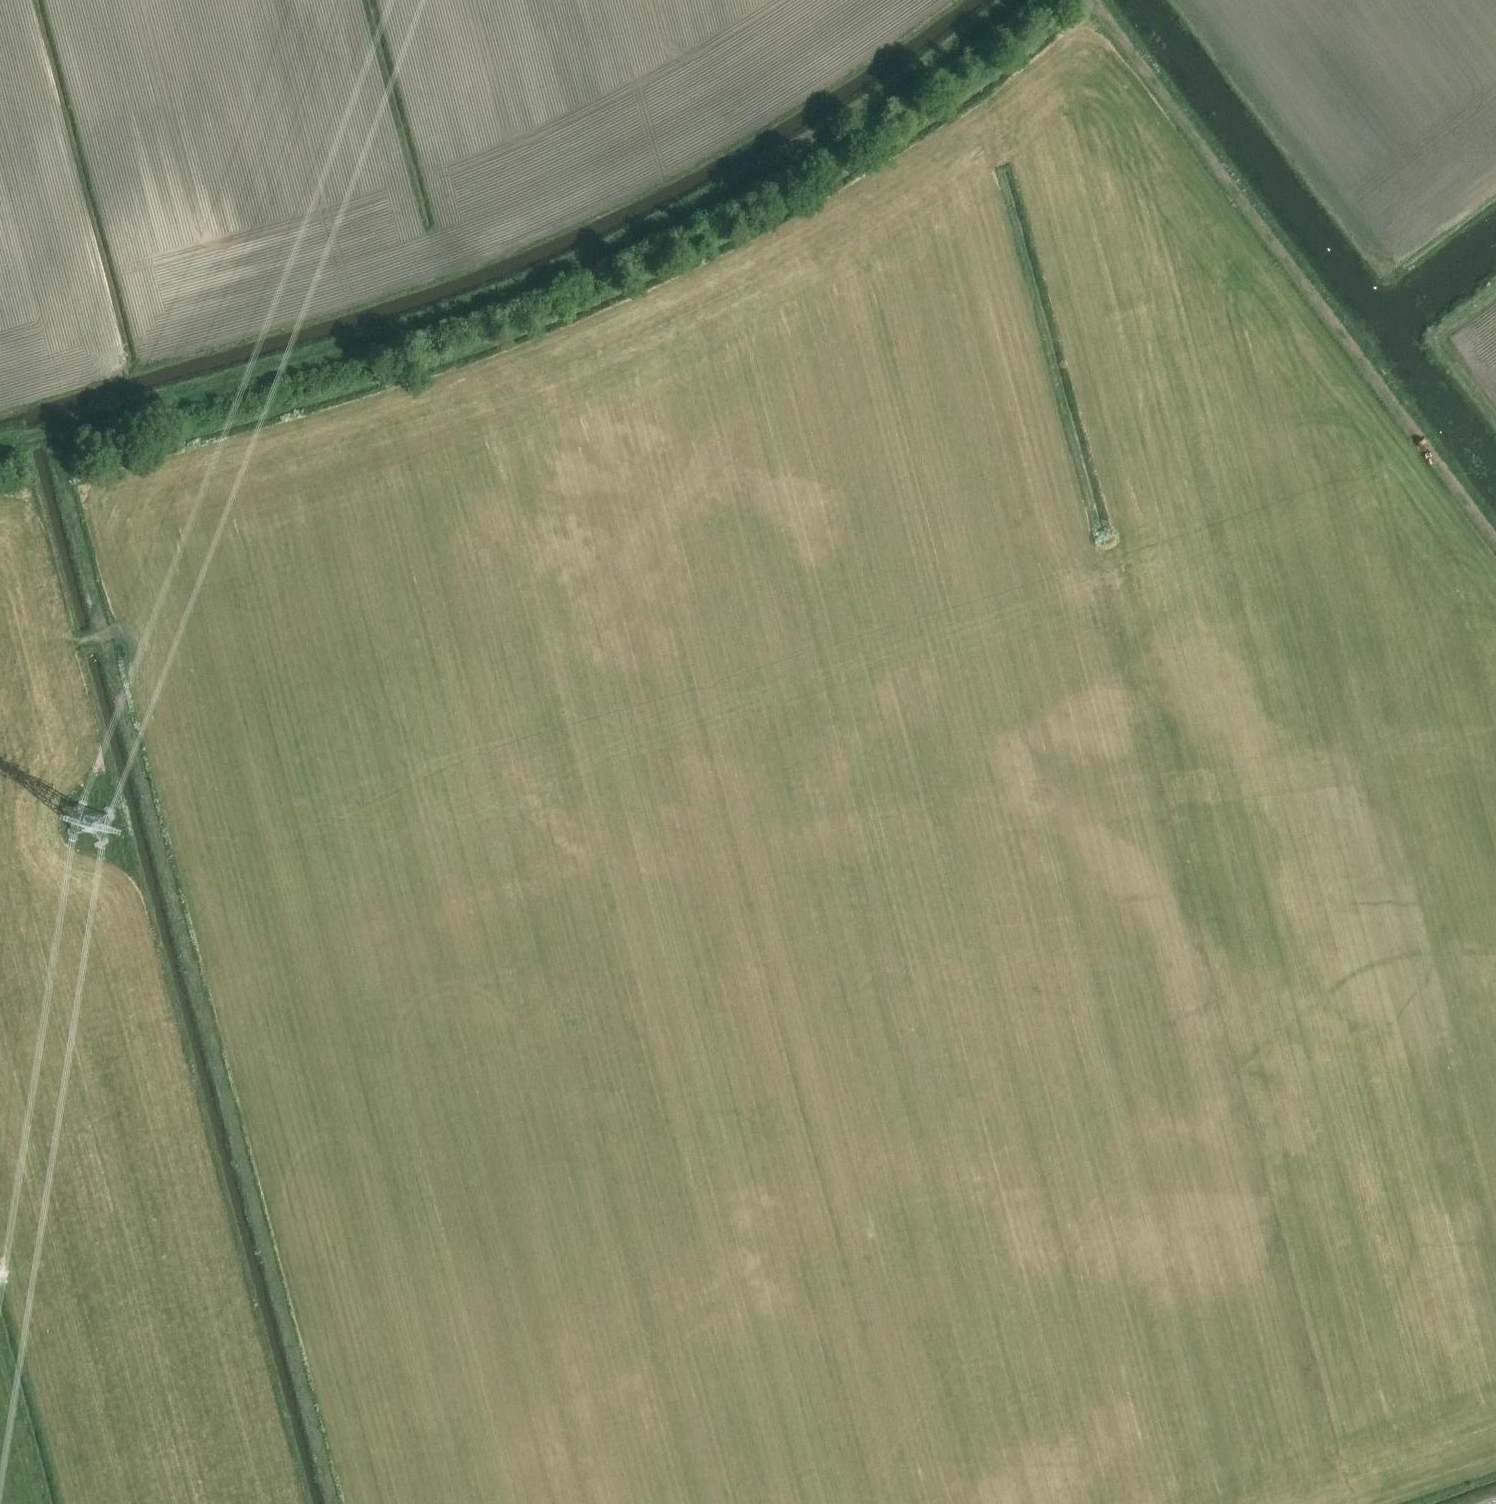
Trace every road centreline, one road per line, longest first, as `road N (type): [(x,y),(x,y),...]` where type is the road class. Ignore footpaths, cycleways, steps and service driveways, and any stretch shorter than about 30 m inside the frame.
road 1 (track): [(997,0),(798,138),(519,281),(330,346),(0,441)]
road 2 (track): [(1103,0),(1495,536)]
road 3 (track): [(1495,399),(1445,331),(1495,293)]

